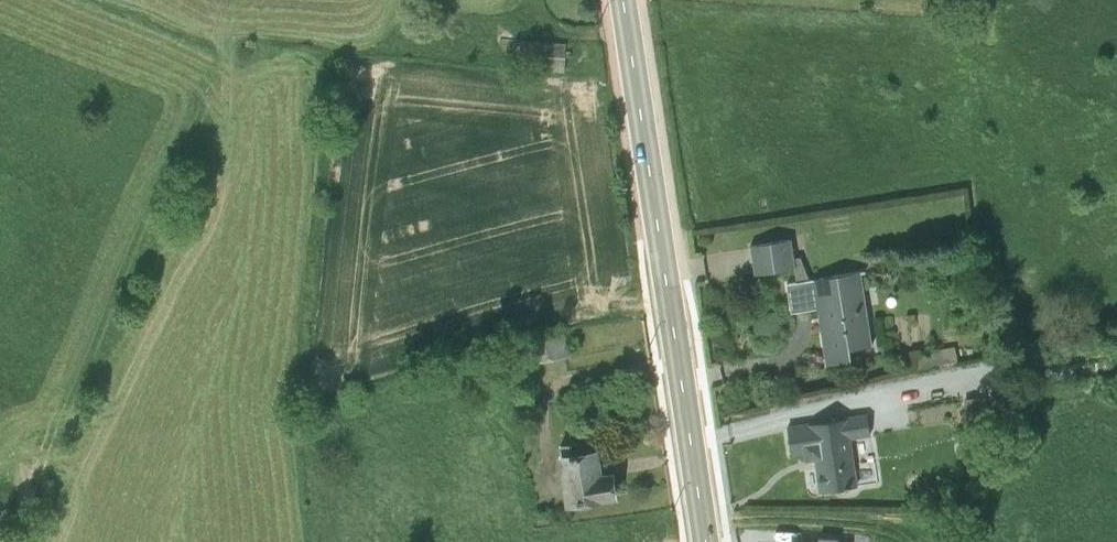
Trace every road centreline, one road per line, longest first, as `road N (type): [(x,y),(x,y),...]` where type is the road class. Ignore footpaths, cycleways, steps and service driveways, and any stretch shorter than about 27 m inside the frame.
road 1 (secondary): [(623,0),(704,541)]

